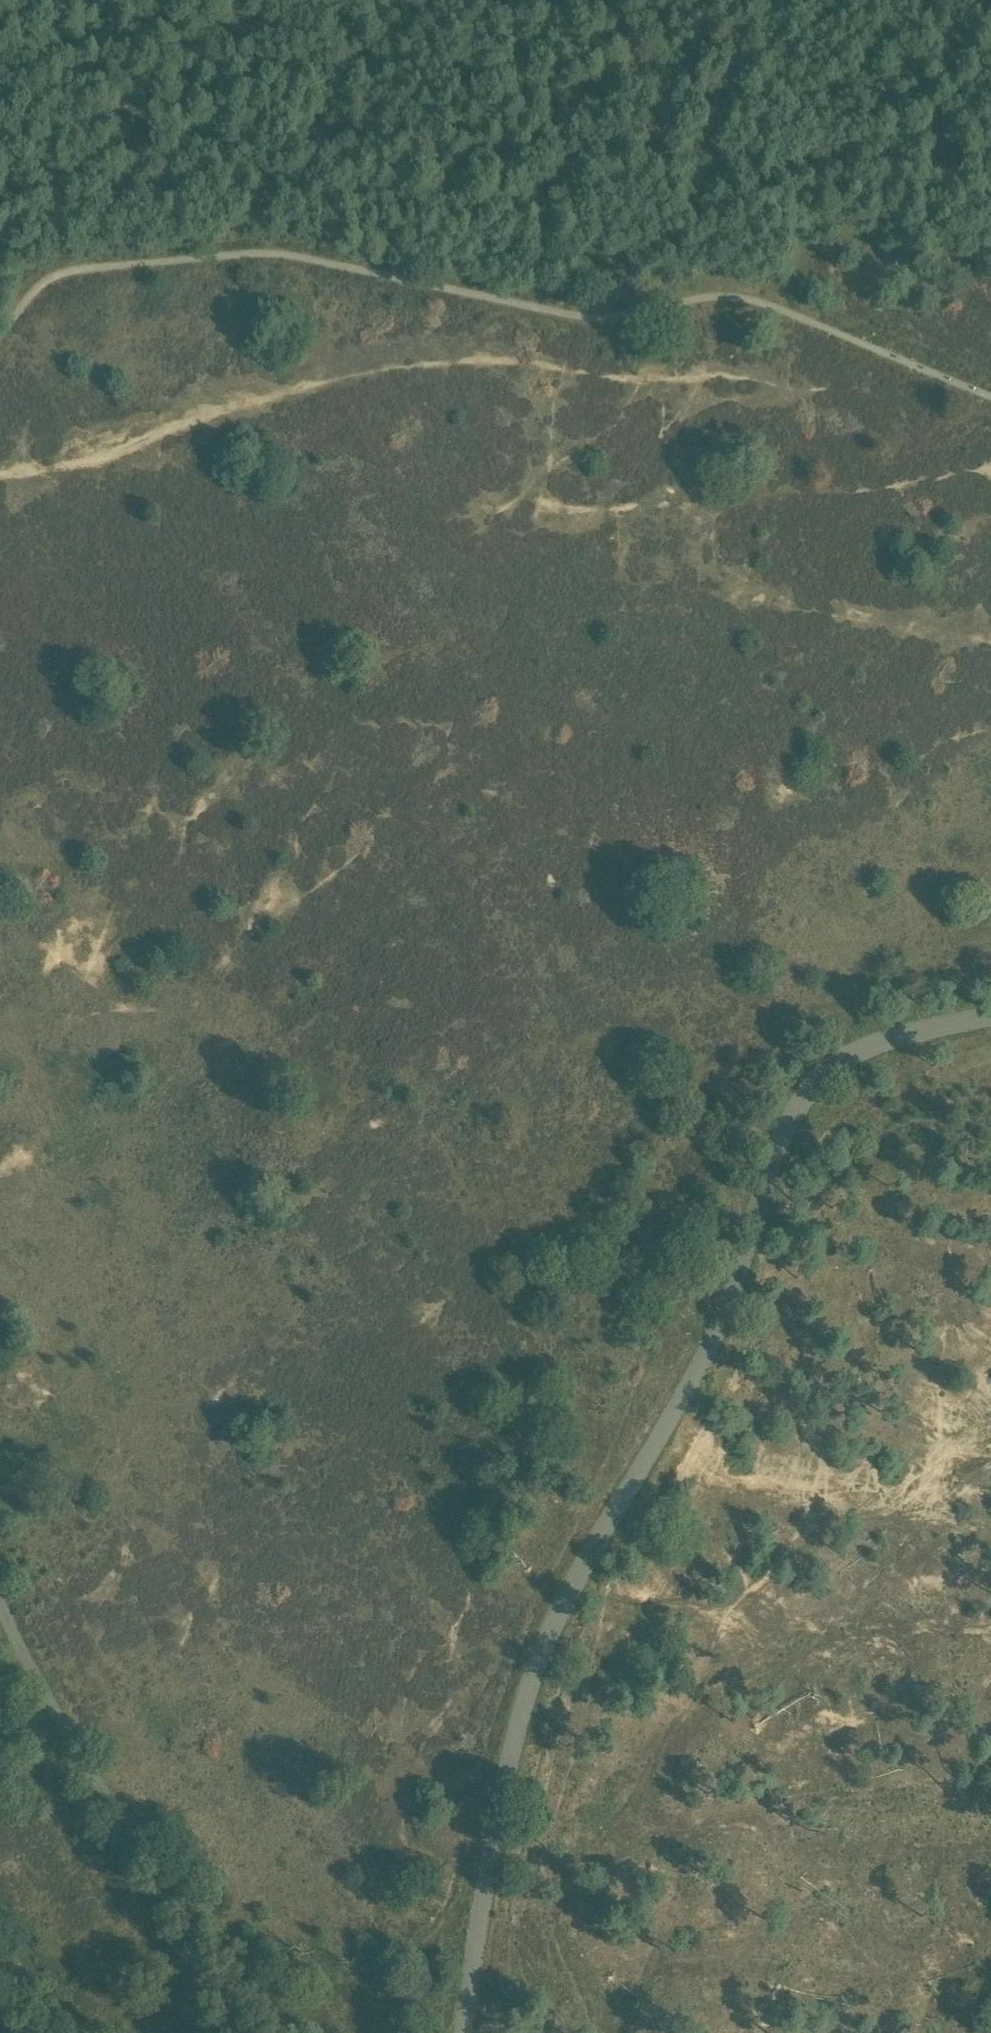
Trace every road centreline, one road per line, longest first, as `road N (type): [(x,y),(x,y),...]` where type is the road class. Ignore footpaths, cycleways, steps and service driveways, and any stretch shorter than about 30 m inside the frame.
road 1 (unclassified): [(463,2032),(523,1698),(575,1580),(703,1358),(786,1124),(819,1076),(848,1057),(886,1040),(990,1017)]

